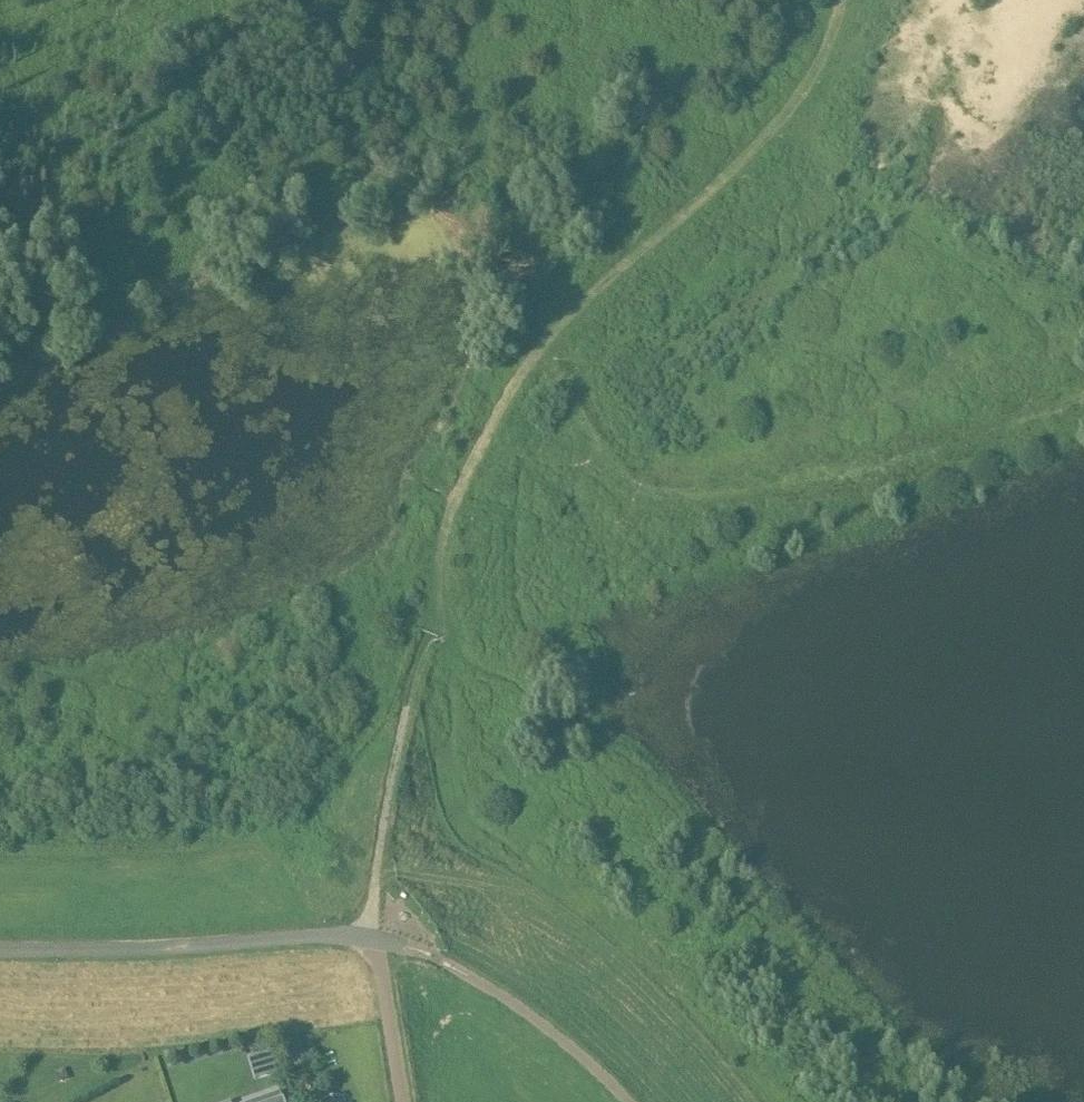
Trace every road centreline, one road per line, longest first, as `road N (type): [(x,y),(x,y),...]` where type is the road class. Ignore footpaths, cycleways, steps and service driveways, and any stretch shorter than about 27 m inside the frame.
road 1 (unclassified): [(0,949),(373,936),(402,1101)]
road 2 (track): [(402,719),(373,936)]

